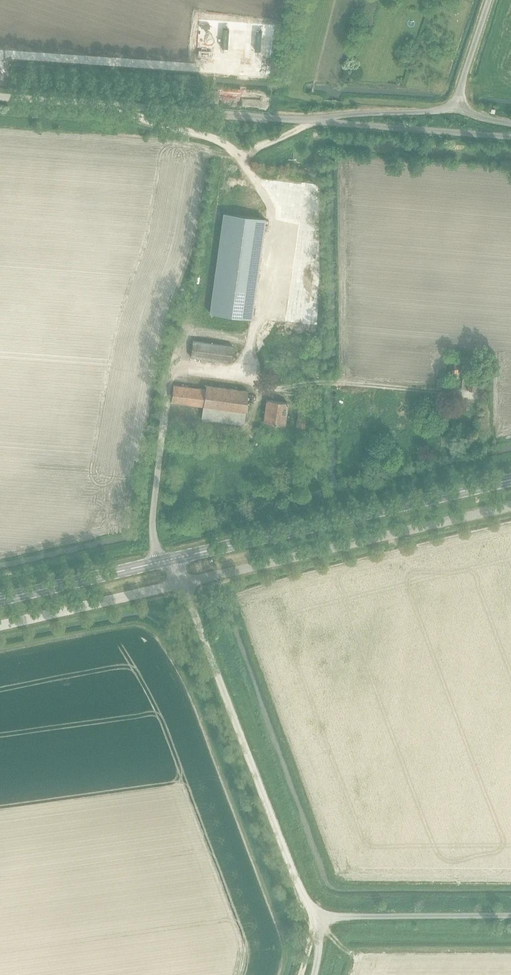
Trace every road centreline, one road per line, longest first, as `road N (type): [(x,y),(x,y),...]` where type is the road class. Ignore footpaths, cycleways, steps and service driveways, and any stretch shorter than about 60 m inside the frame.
road 1 (track): [(119,106),(226,143),(273,202),(266,312),(251,336),(247,381)]
road 2 (unclassified): [(320,917),(299,889),(183,584)]
road 3 (secondary): [(174,559),(510,481)]
road 4 (unclassified): [(183,584),(510,507)]
road 5 (unclassified): [(318,121),(0,97)]
road 6 (unclassified): [(510,137),(318,121)]
road 7 (unclassified): [(510,917),(320,917)]
road 8 (unclassified): [(0,627),(183,584)]
road 9 (secondary): [(0,599),(174,559)]
road 10 (unclassified): [(452,109),(318,121)]

